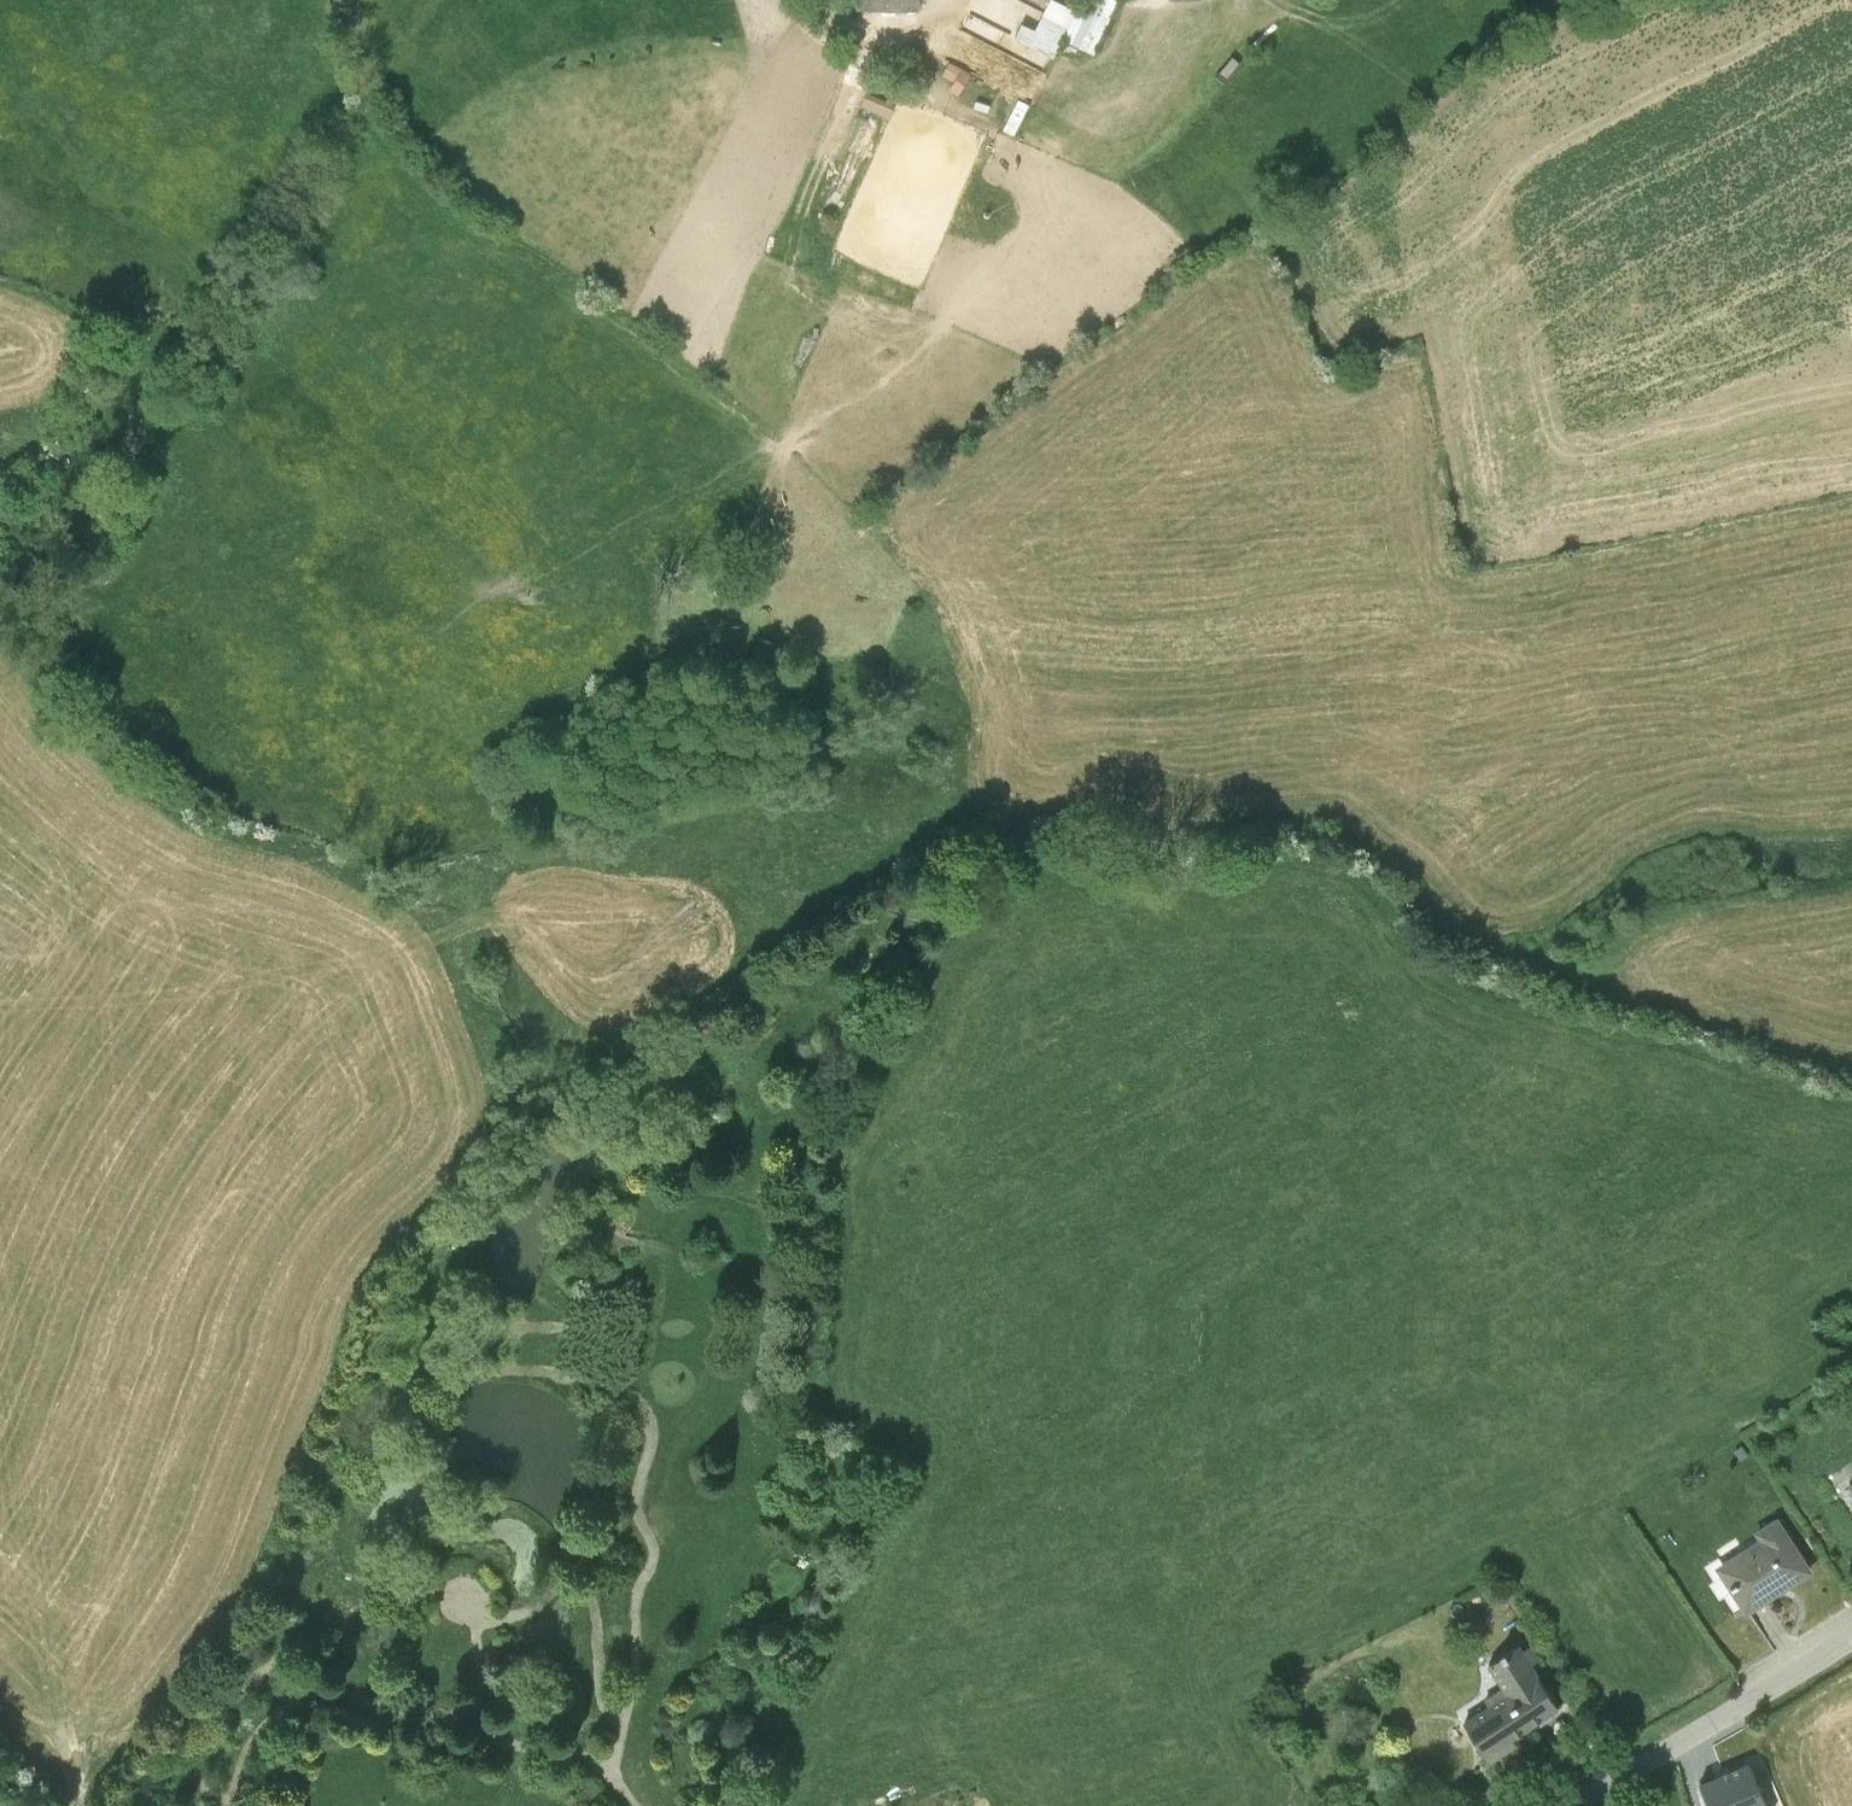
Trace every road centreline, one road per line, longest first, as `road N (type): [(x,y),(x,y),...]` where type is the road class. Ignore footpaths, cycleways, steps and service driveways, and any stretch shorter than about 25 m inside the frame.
road 1 (track): [(638,1805),(617,1778),(616,1751),(636,1654),(634,1612),(655,1555),(638,1515),(651,1431),(623,1390),(589,1382)]
road 2 (track): [(345,1578),(332,1519),(349,1453),(342,1428),(364,1389),(392,1373),(467,1369),(536,1369),(589,1382)]
road 3 (track): [(471,1713),(488,1691),(476,1627),(528,1612),(557,1589),(593,1606),(605,1706),(624,1720)]
road 4 (residential): [(1851,1635),(1564,1805)]
road 5 (track): [(401,1588),(345,1578),(304,1649),(316,1692),(278,1718),(225,1805)]
road 6 (track): [(617,1778),(591,1756),(495,1737),(471,1713),(384,1714),(316,1692)]

